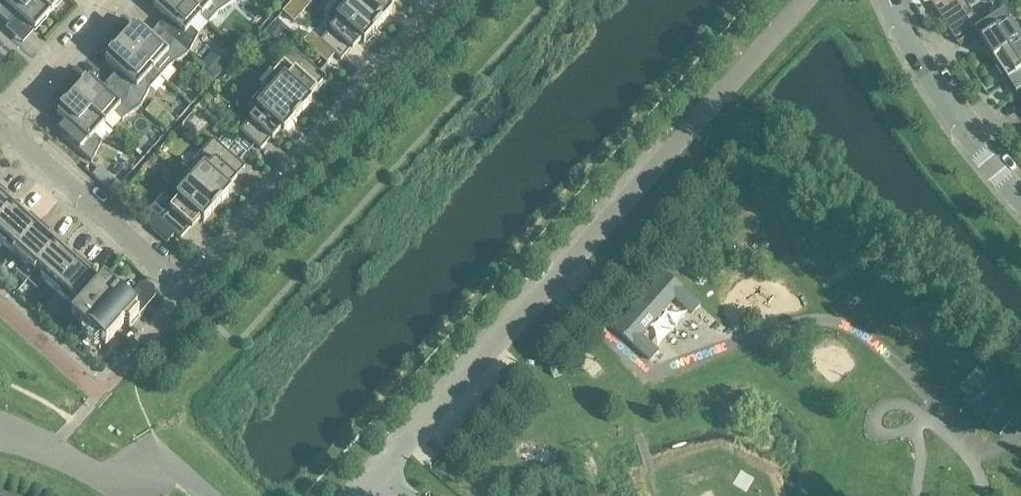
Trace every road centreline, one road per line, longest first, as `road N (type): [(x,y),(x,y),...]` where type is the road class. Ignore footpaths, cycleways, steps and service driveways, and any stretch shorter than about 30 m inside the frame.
road 1 (unclassified): [(359,495),(800,0)]
road 2 (residential): [(3,124),(189,289),(448,0)]
road 3 (residential): [(1020,197),(939,96),(890,0)]
road 4 (residential): [(3,124),(115,0)]

